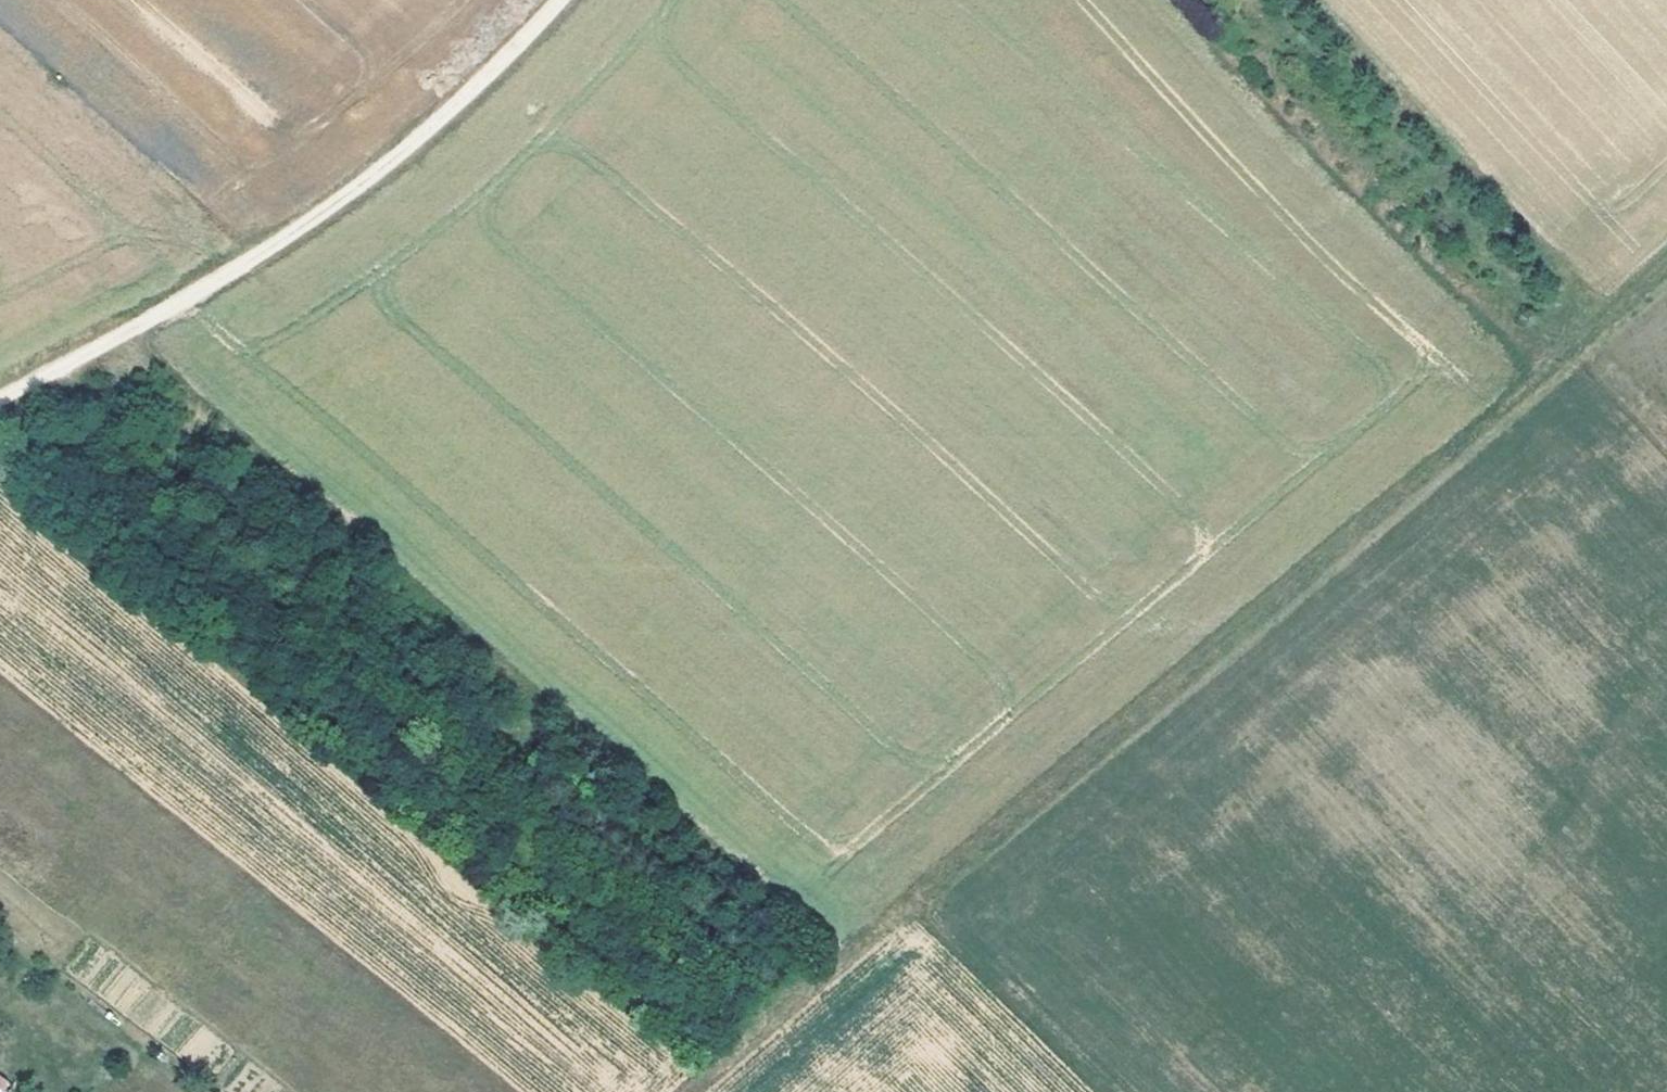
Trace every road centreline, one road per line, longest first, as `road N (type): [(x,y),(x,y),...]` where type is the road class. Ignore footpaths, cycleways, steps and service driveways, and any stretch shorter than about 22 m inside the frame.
road 1 (track): [(1666,264),(1323,564),(690,1091)]
road 2 (track): [(560,0),(459,103),(305,223),(196,293),(0,398)]

